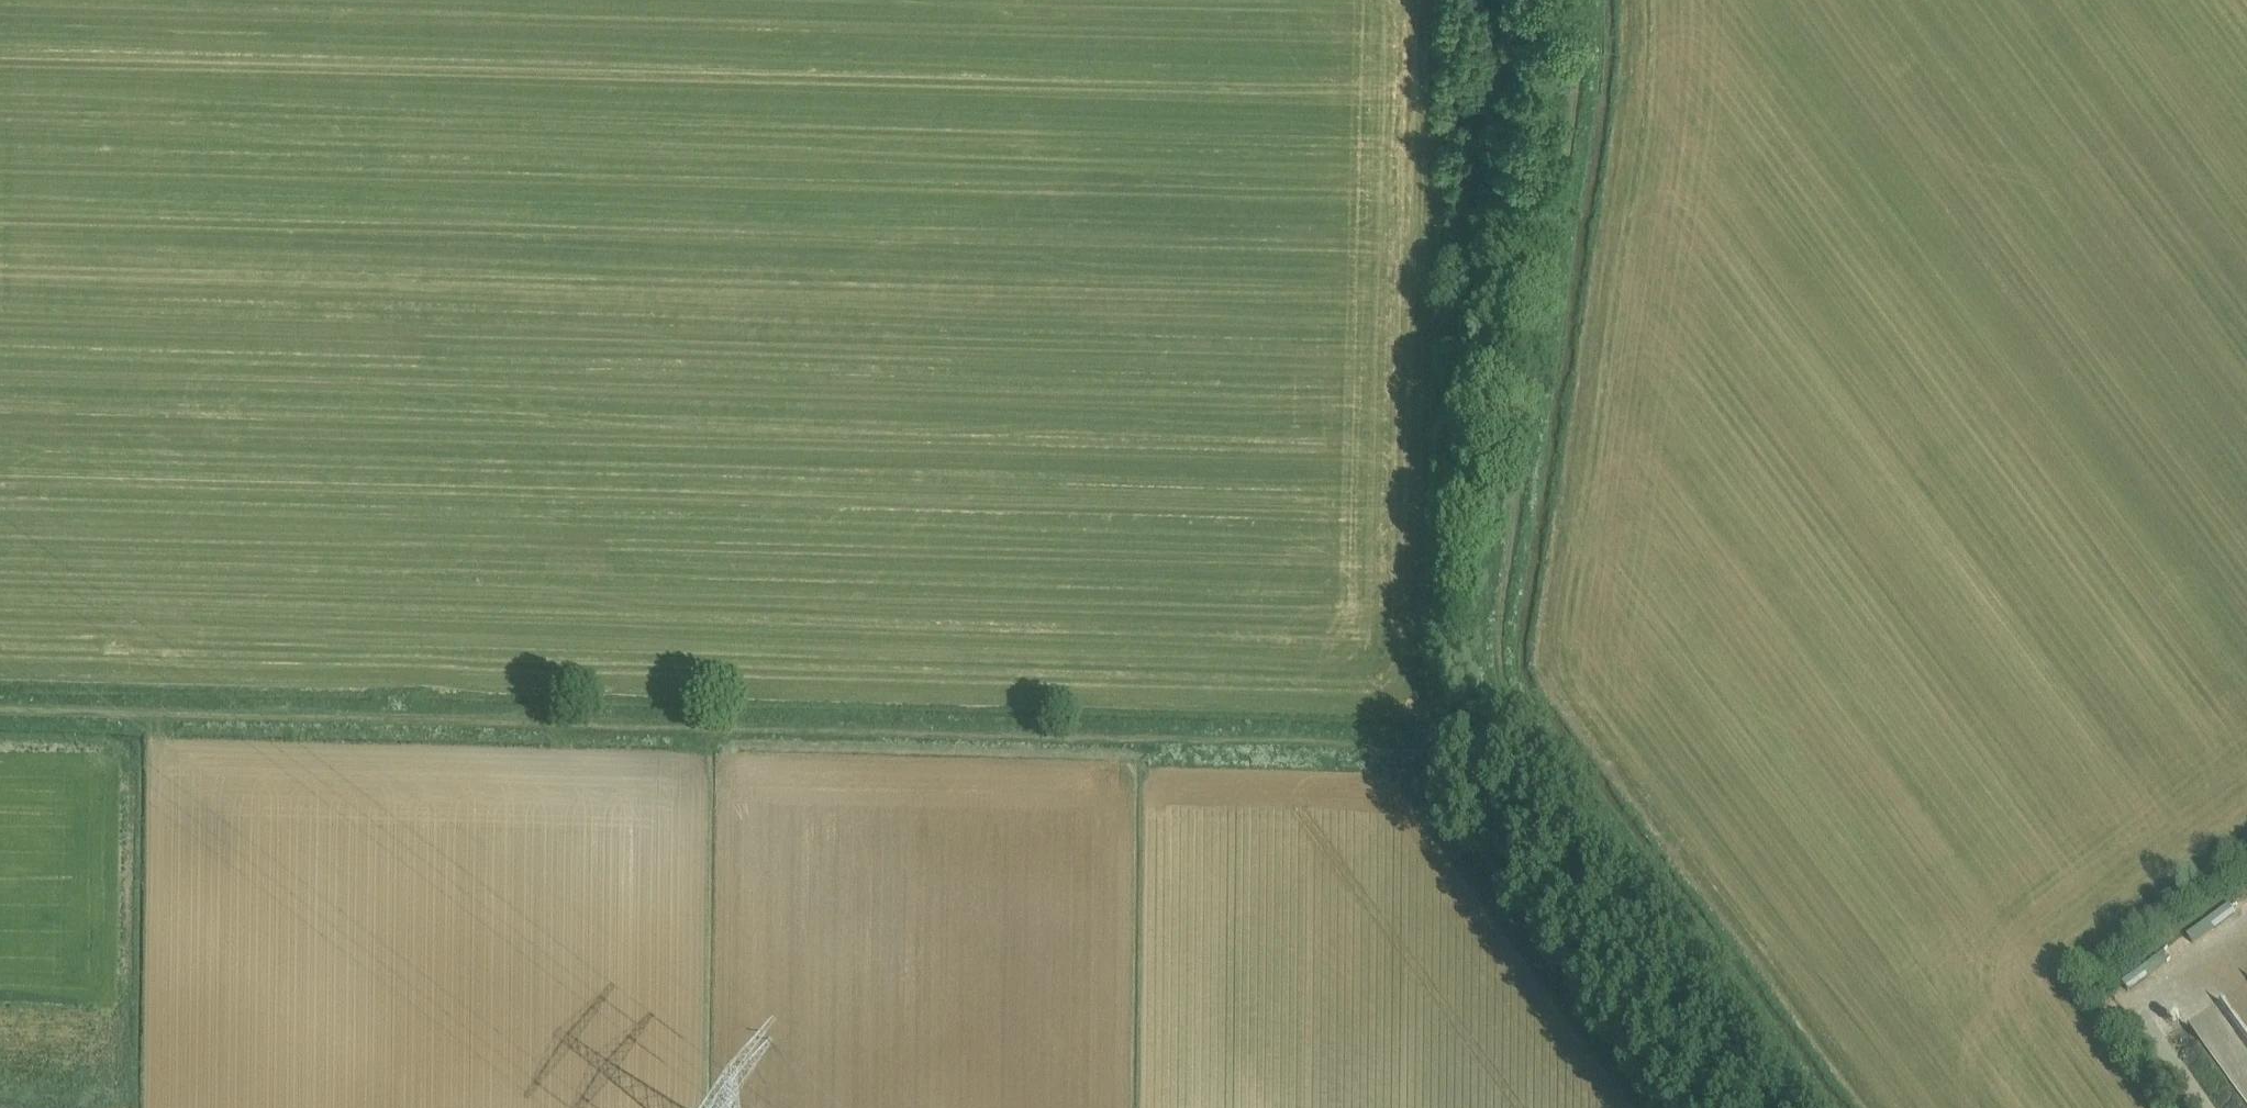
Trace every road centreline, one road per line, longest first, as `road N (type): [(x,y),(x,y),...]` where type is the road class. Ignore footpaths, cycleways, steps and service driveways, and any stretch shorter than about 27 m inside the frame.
road 1 (track): [(1518,713),(1489,749),(0,710)]
road 2 (track): [(1583,0),(1579,96),(1501,653),(1499,683),(1518,713)]
road 3 (track): [(1518,713),(1817,1107)]

